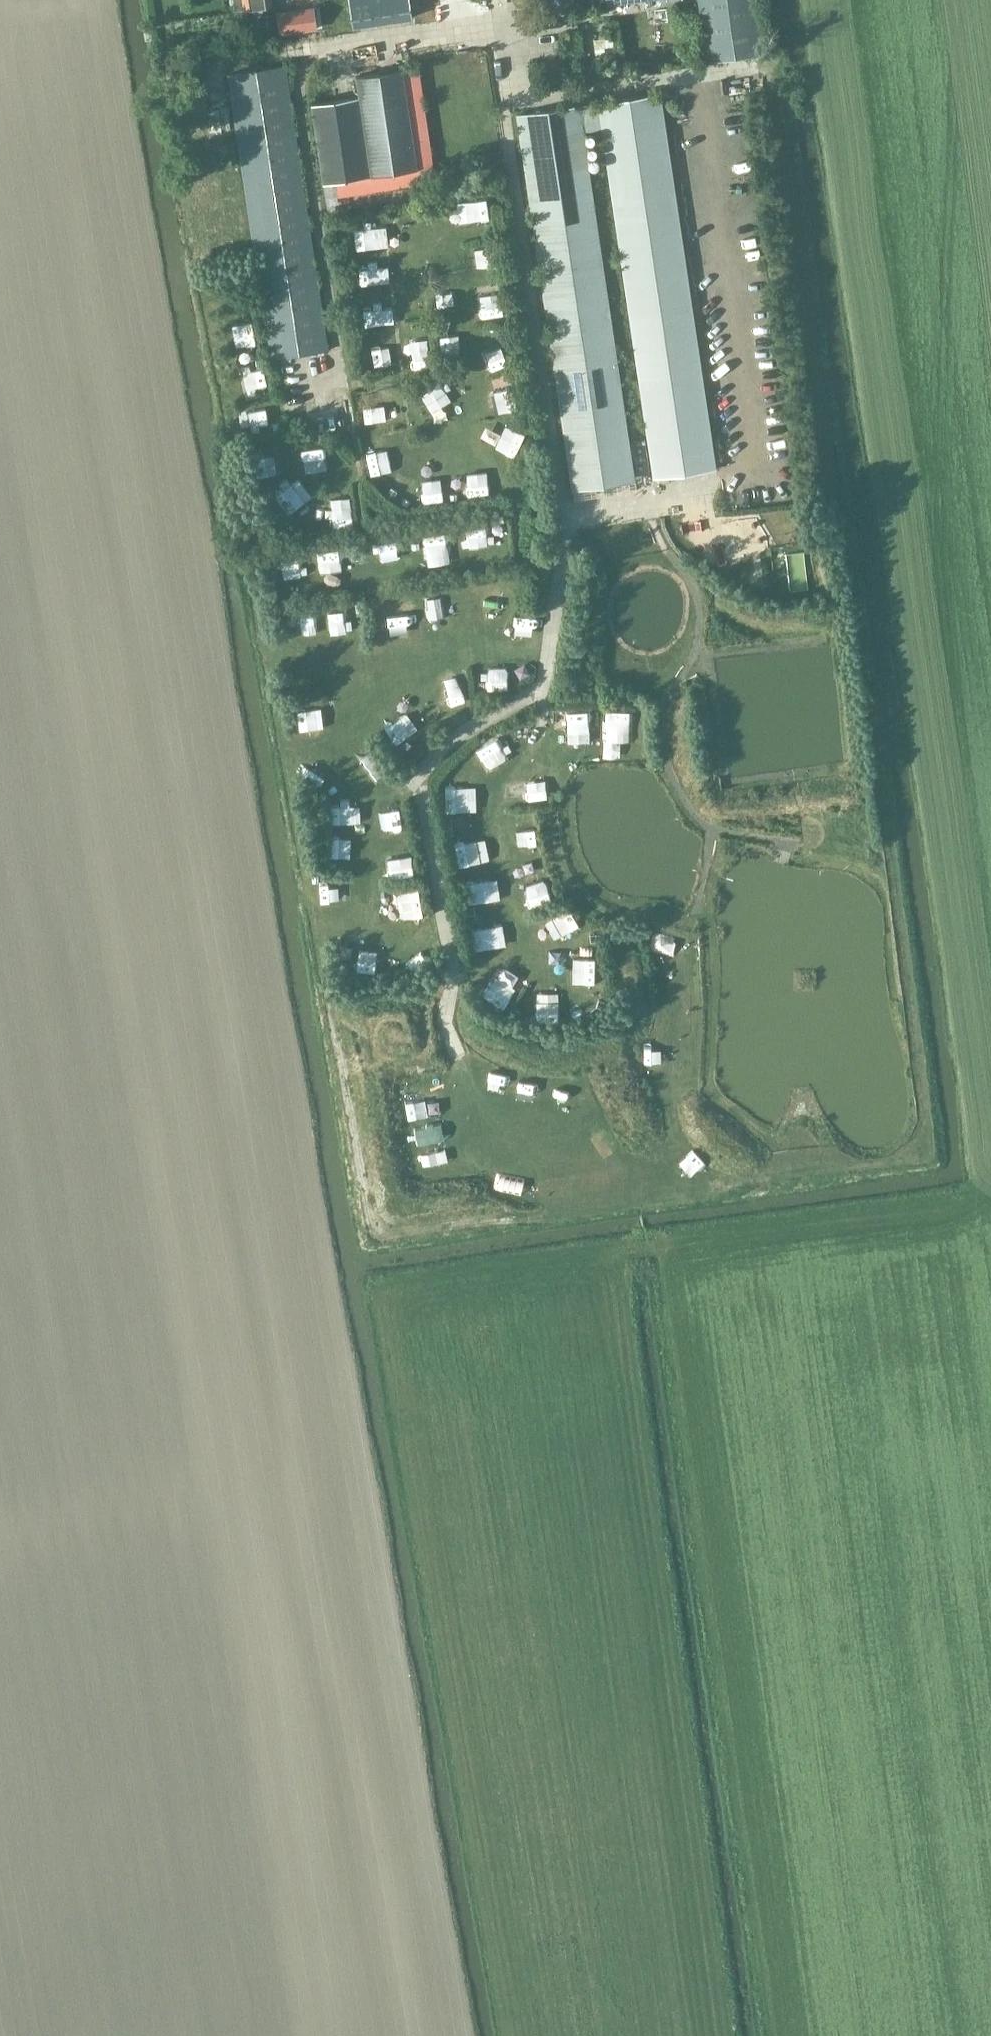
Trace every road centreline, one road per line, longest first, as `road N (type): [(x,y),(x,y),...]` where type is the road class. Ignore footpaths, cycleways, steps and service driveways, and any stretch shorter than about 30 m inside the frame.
road 1 (track): [(92,2035),(138,1877)]

